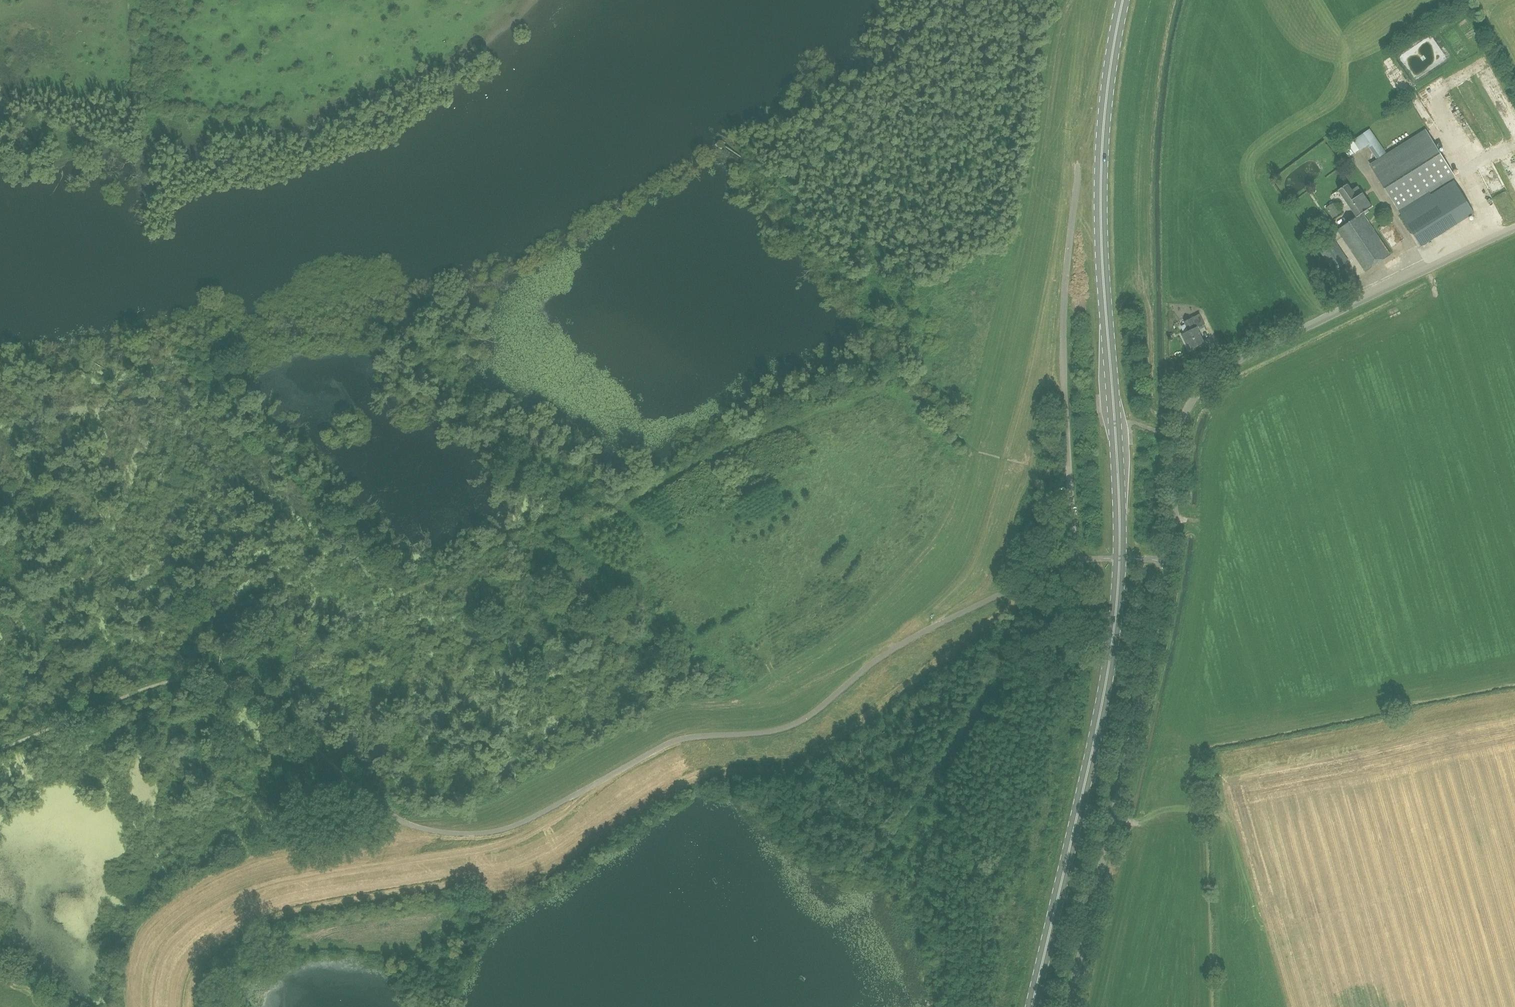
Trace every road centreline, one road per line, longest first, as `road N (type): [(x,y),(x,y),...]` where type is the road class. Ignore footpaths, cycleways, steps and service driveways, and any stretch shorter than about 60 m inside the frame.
road 1 (primary): [(1119,559),(1100,195),(1123,0)]
road 2 (unclassified): [(1167,561),(1178,434),(1207,381),(1514,227)]
road 3 (primary): [(1032,1006),(1107,682),(1119,559)]
road 4 (unclassified): [(1067,1006),(1167,561)]
road 5 (unclassified): [(1119,559),(1078,558),(1073,518),(1064,298),(1078,167)]

